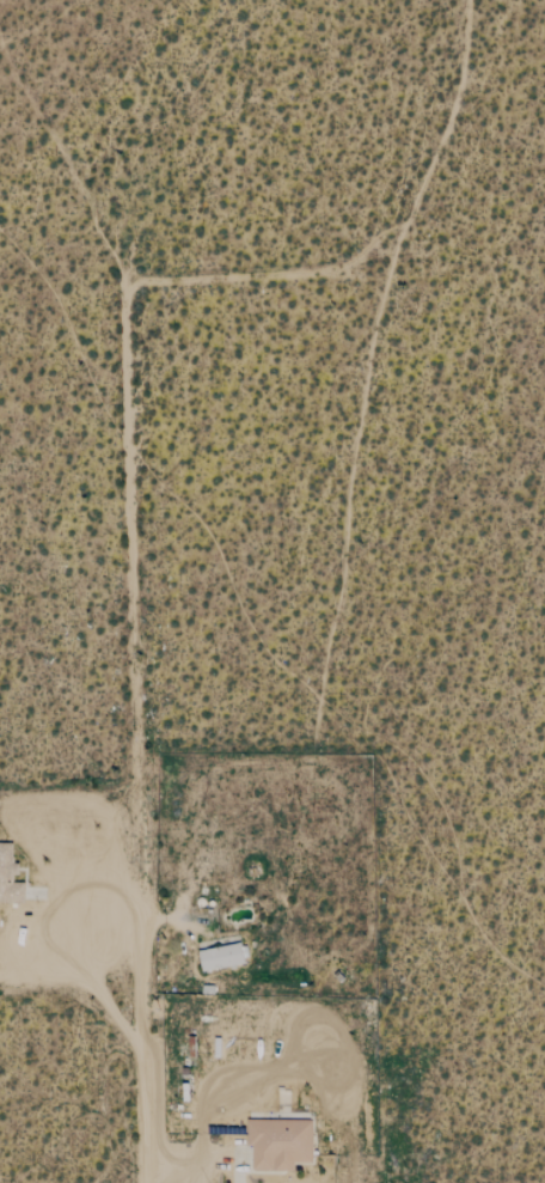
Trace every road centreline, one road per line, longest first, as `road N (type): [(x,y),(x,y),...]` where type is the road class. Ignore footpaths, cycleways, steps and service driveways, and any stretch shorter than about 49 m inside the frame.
road 1 (track): [(145,1182),(127,285)]
road 2 (track): [(141,1047),(98,986),(78,932),(104,916),(139,917)]

